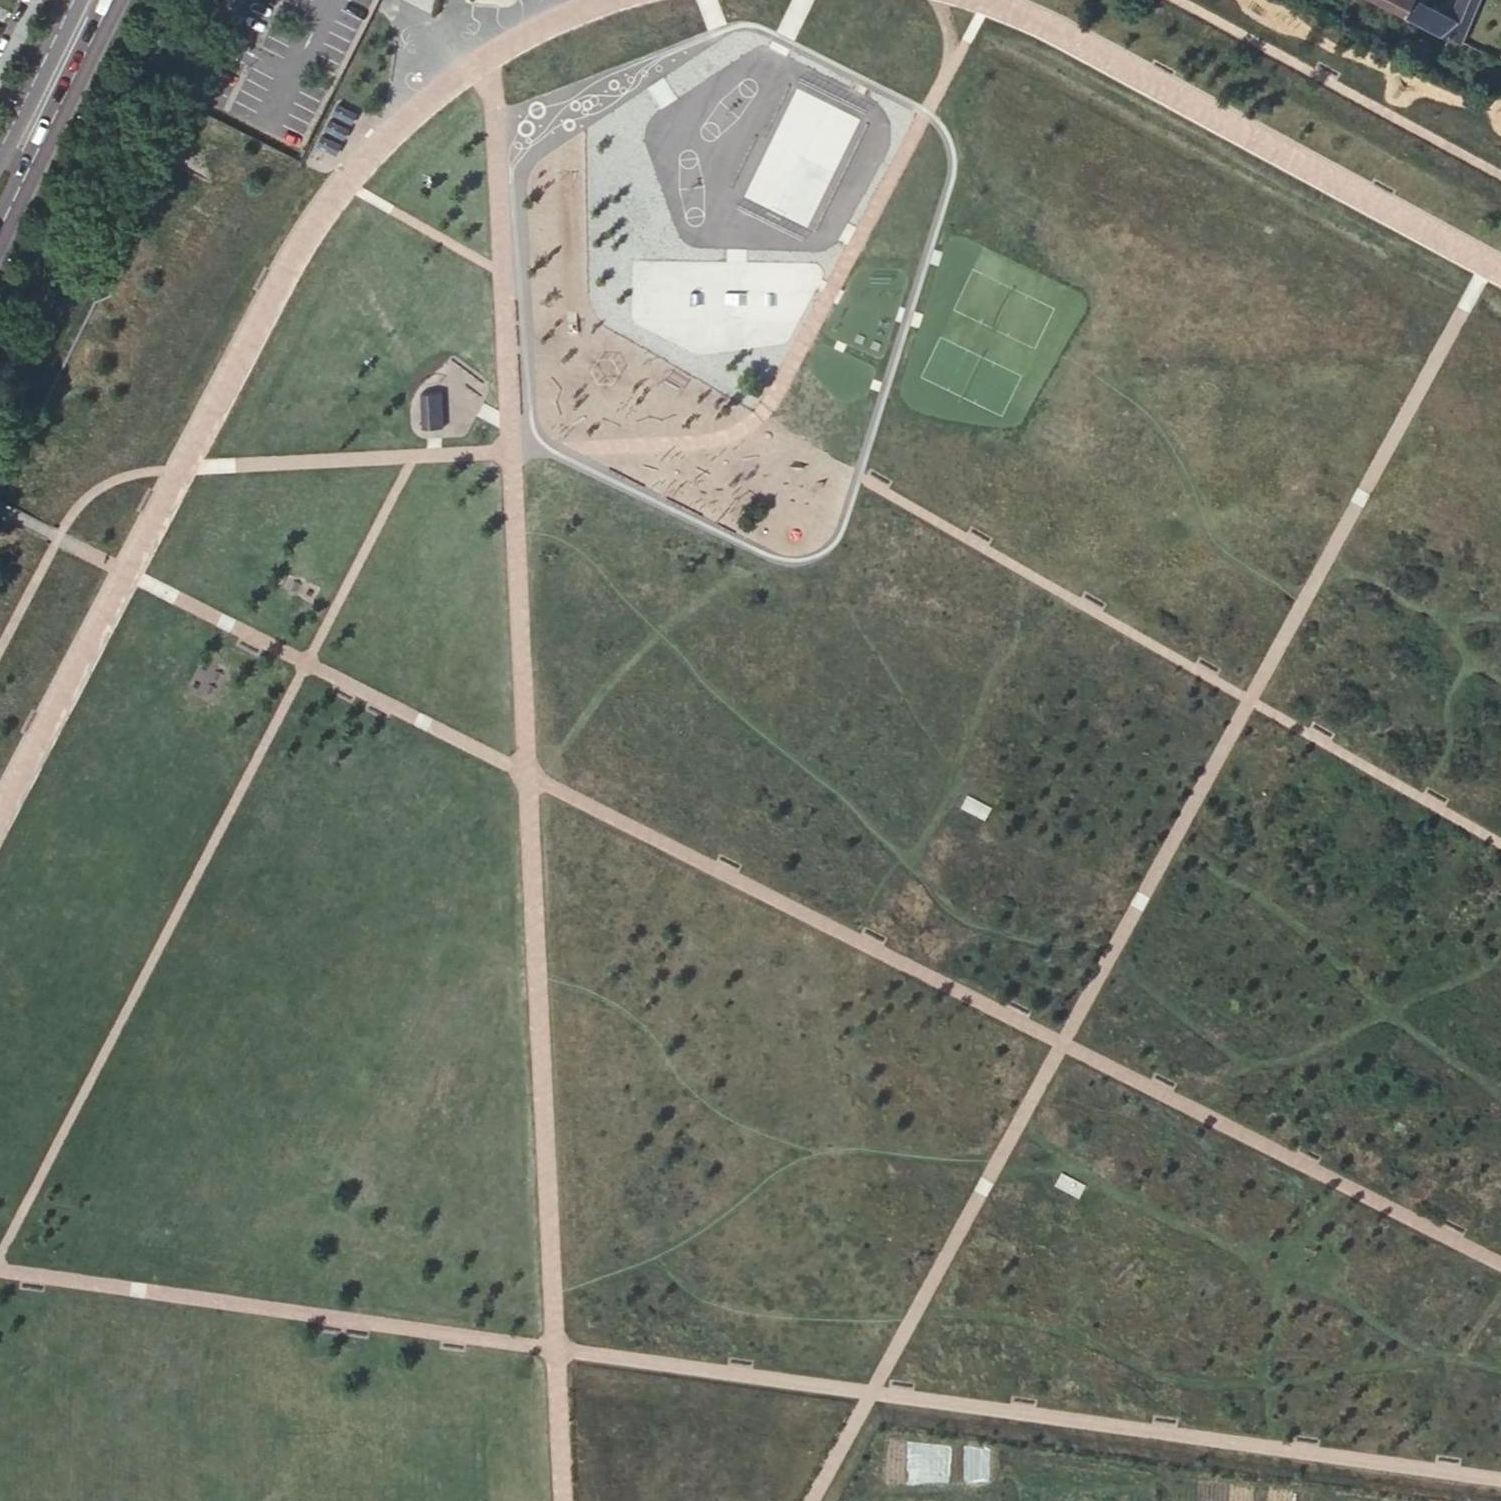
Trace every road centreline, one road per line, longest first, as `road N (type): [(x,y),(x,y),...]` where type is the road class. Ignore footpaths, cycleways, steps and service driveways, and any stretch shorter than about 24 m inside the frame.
road 1 (secondary): [(0,230),(113,0)]
road 2 (secondary): [(74,0),(0,148)]

